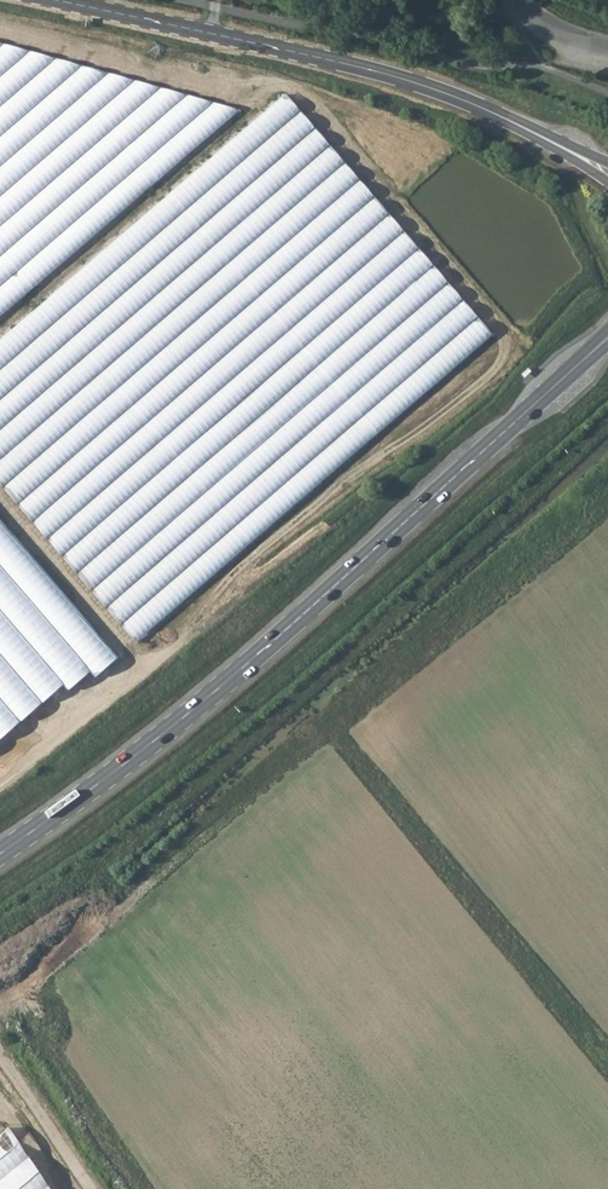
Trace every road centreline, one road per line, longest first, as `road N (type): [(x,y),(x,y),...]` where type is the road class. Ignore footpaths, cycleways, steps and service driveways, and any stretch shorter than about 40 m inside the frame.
road 1 (secondary): [(0,855),(247,669),(605,343)]
road 2 (secondary): [(530,130),(373,69),(54,0)]
road 3 (track): [(86,1188),(0,1065)]

